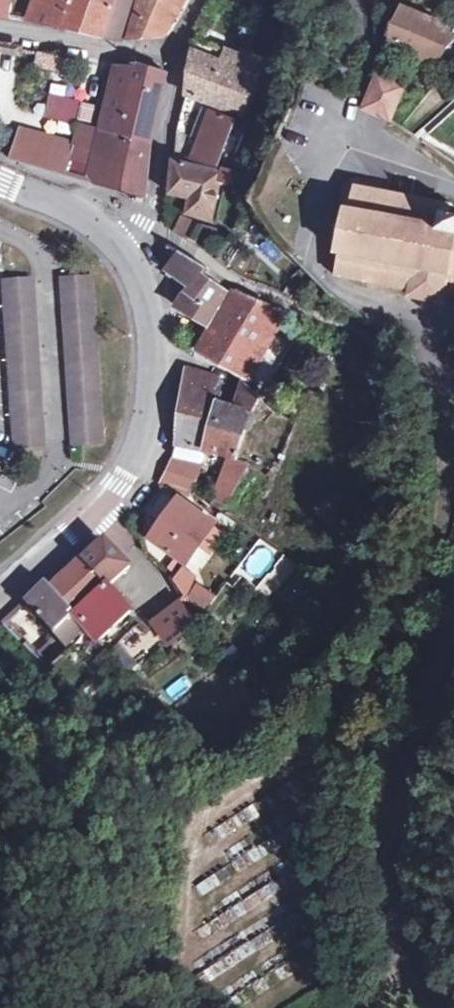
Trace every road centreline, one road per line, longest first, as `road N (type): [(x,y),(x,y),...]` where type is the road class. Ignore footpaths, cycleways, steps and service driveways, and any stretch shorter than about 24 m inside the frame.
road 1 (tertiary): [(133,270),(154,358),(152,409),(116,487),(0,618)]
road 2 (unclassified): [(186,52),(167,127),(160,225),(133,270)]
road 3 (residential): [(0,32),(186,52)]
road 4 (tertiary): [(0,175),(77,207),(133,270)]

